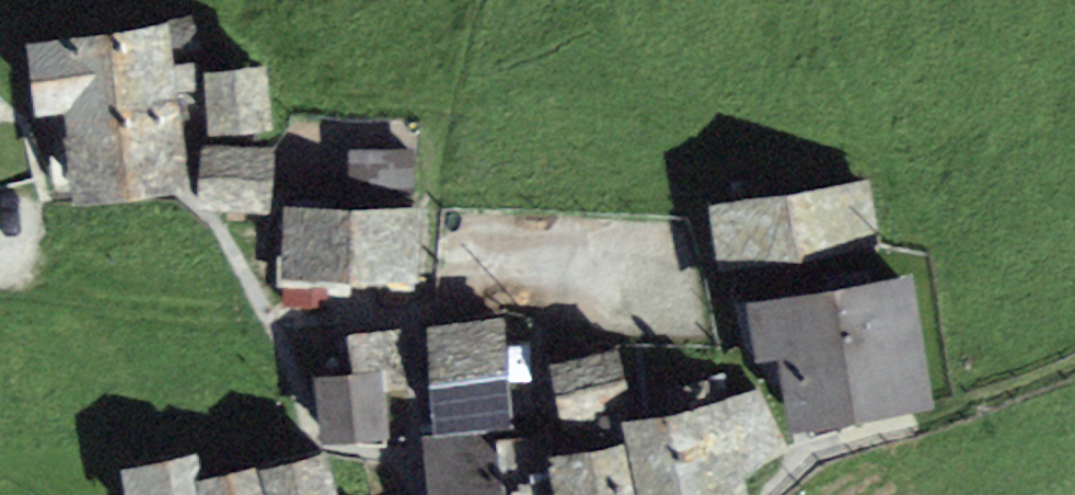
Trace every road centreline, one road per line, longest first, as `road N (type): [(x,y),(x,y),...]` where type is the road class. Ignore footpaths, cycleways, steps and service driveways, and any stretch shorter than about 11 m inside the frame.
road 1 (track): [(275,333),(0,293)]

